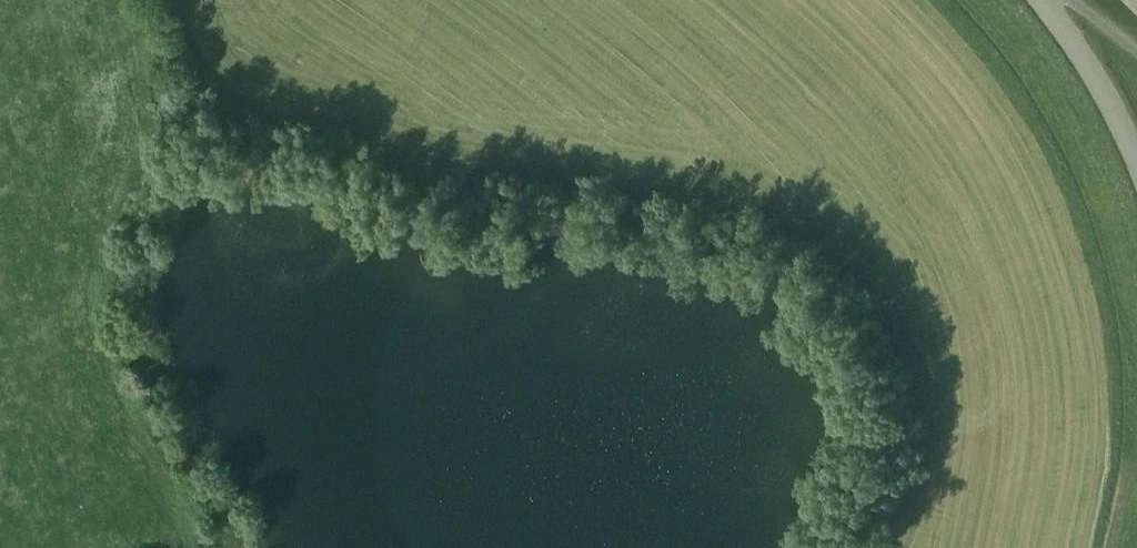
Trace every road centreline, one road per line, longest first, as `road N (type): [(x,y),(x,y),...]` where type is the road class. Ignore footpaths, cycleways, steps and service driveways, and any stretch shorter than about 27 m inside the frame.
road 1 (unclassified): [(1136,158),(1099,79),(1042,0)]

